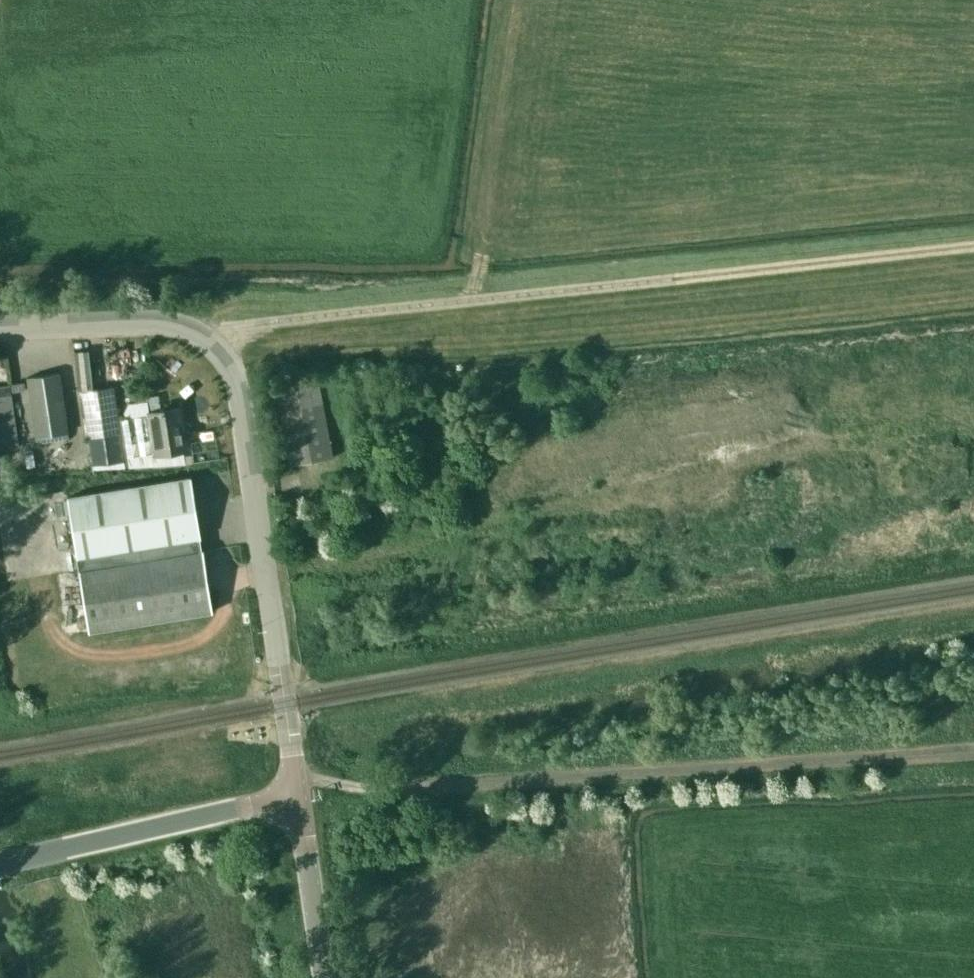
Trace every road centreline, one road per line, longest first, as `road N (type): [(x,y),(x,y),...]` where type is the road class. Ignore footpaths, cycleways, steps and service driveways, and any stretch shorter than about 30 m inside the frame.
road 1 (track): [(973,246),(269,322),(212,345)]
road 2 (track): [(264,570),(972,412)]
road 3 (unclassified): [(973,748),(390,790),(313,779),(297,795)]
road 4 (unclassified): [(297,795),(243,416),(227,363),(205,339),(168,325),(0,326)]
road 5 (tertiary): [(0,862),(297,795)]
road 6 (tertiary): [(324,977),(297,795)]

